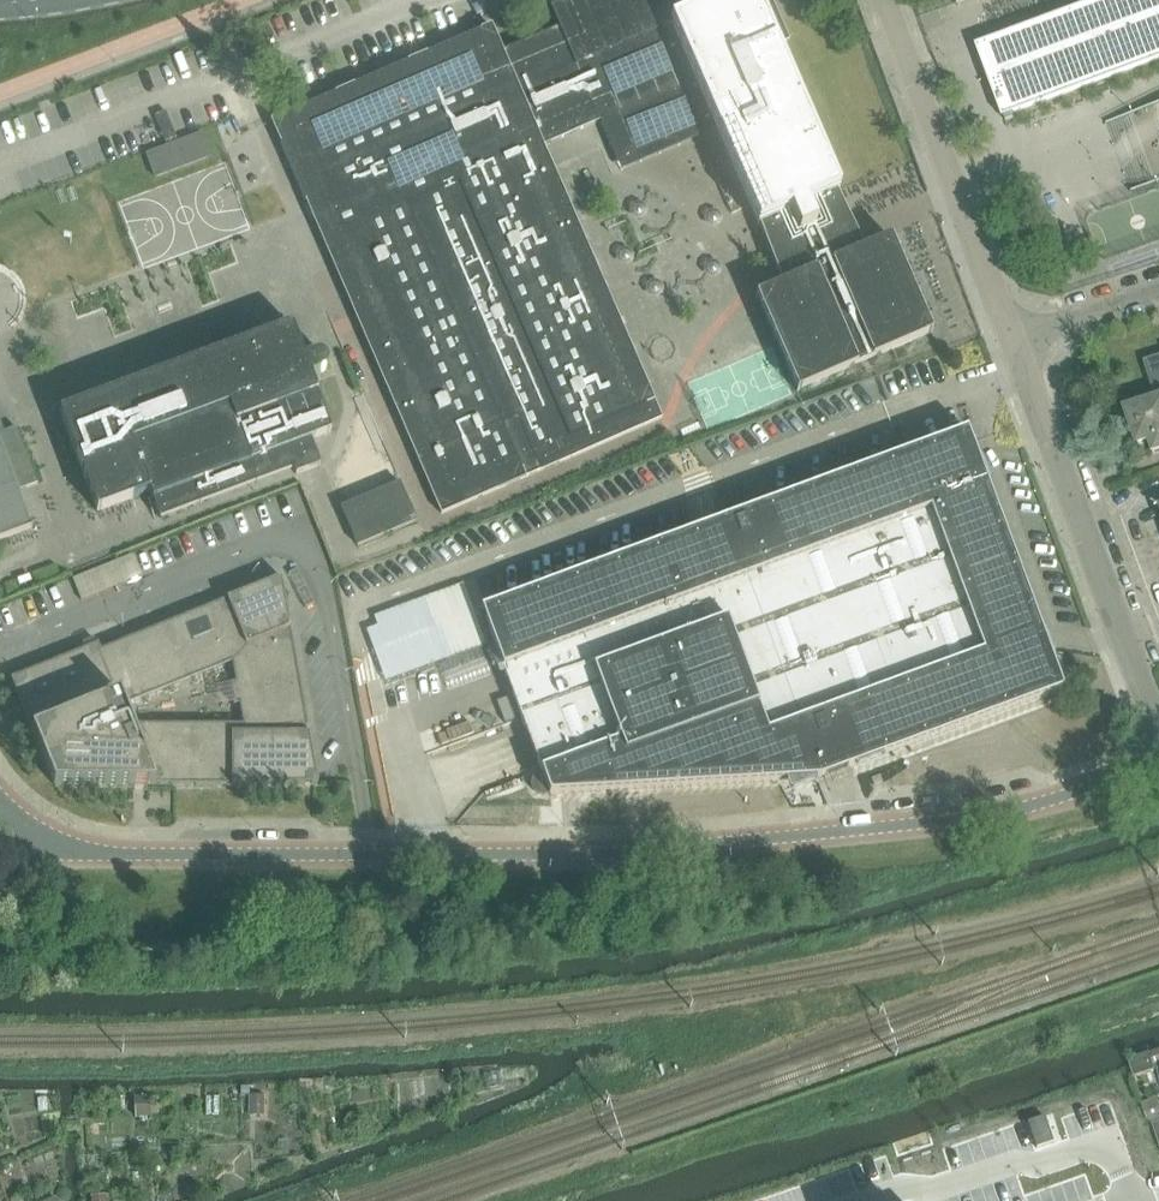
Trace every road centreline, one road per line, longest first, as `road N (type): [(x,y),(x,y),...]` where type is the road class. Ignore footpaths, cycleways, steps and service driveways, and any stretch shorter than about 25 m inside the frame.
road 1 (residential): [(1158,763),(994,815),(596,856),(98,856),(48,845),(0,808)]
road 2 (unclassified): [(1158,721),(1013,338)]
road 3 (unclassified): [(1013,338),(883,0)]
road 4 (residential): [(855,1200),(900,1185),(941,1189),(1018,1162),(1040,1165),(1102,1145),(1113,1149),(1130,1199)]
road 5 (unclassified): [(1158,290),(1013,338)]

